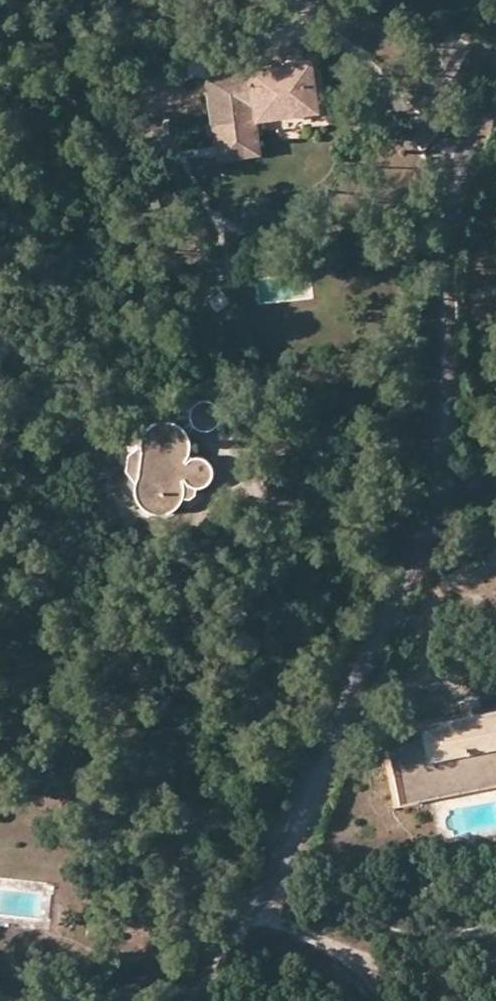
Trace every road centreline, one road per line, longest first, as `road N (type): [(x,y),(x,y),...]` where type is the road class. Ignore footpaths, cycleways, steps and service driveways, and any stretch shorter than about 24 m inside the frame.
road 1 (residential): [(188,1000),(288,837),(409,566),(426,502),(447,214),(495,74)]
road 2 (track): [(271,869),(445,925),(495,916)]
road 3 (track): [(250,908),(351,958),(385,1000)]

